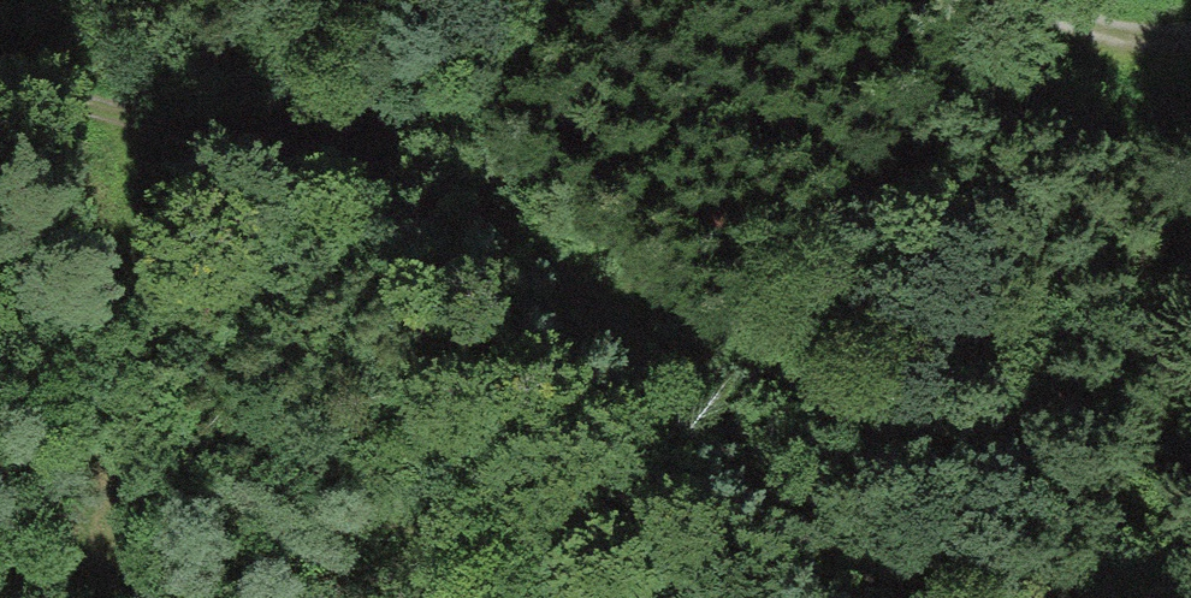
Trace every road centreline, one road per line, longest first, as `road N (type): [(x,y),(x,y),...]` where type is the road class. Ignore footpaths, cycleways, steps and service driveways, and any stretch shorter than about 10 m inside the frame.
road 1 (track): [(901,597),(527,252),(441,195),(390,176),(0,80)]
road 2 (track): [(142,117),(106,597)]
road 3 (track): [(1028,0),(1101,32),(1190,39)]

